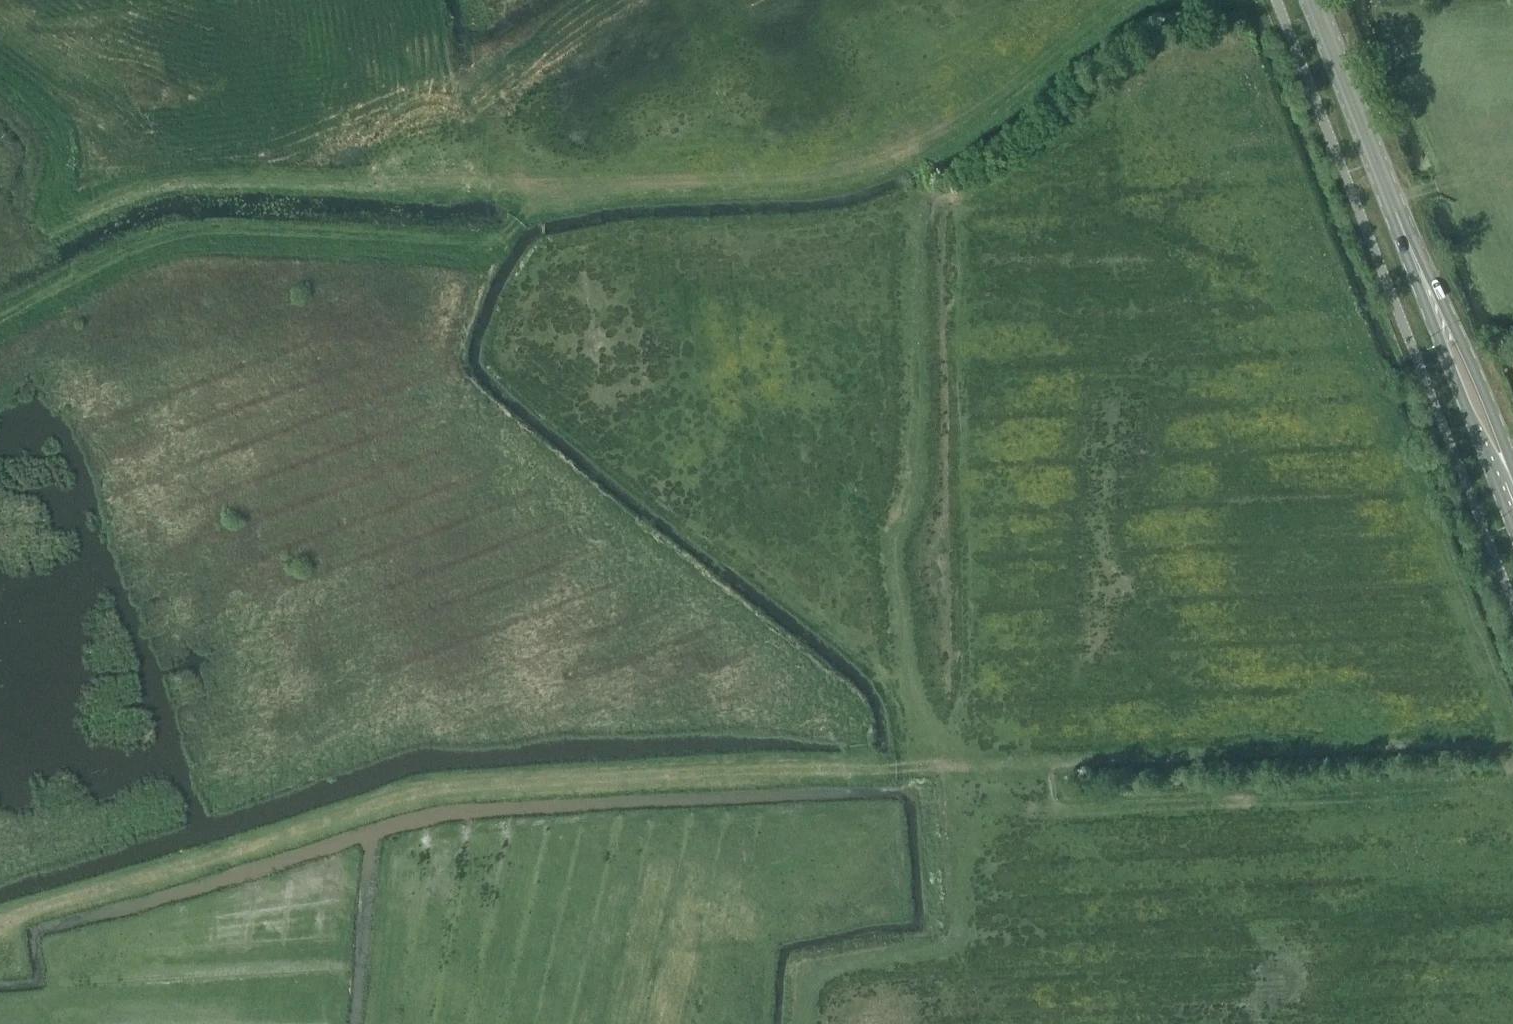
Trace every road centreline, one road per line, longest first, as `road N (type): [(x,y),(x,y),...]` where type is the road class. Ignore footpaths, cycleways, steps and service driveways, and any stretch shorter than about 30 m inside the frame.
road 1 (primary): [(1392,202),(1512,525)]
road 2 (primary): [(1512,464),(1392,202)]
road 3 (primary): [(1392,202),(1313,0)]

